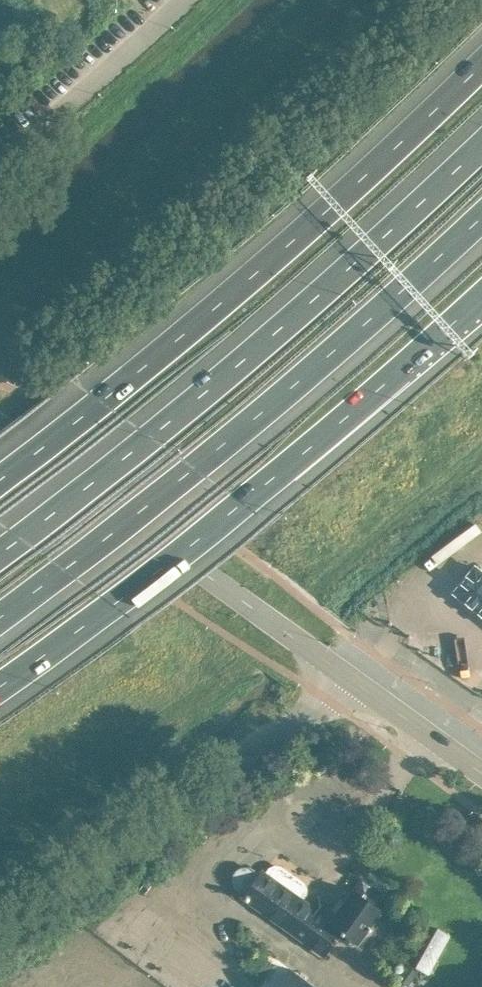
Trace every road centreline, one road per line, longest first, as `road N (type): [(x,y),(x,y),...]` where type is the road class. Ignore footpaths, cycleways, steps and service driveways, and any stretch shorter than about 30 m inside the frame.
road 1 (motorway): [(481,64),(254,276),(0,480)]
road 2 (motorway): [(481,143),(286,324),(0,552)]
road 3 (motorway): [(0,615),(194,471),(481,217)]
road 4 (motorway): [(0,686),(245,504),(481,297)]
road 5 (tertiary): [(345,675),(0,426)]
road 6 (unclassified): [(325,697),(292,729),(0,920)]
road 7 (unclassified): [(0,156),(184,0)]
road 8 (tertiary): [(481,774),(345,675)]

